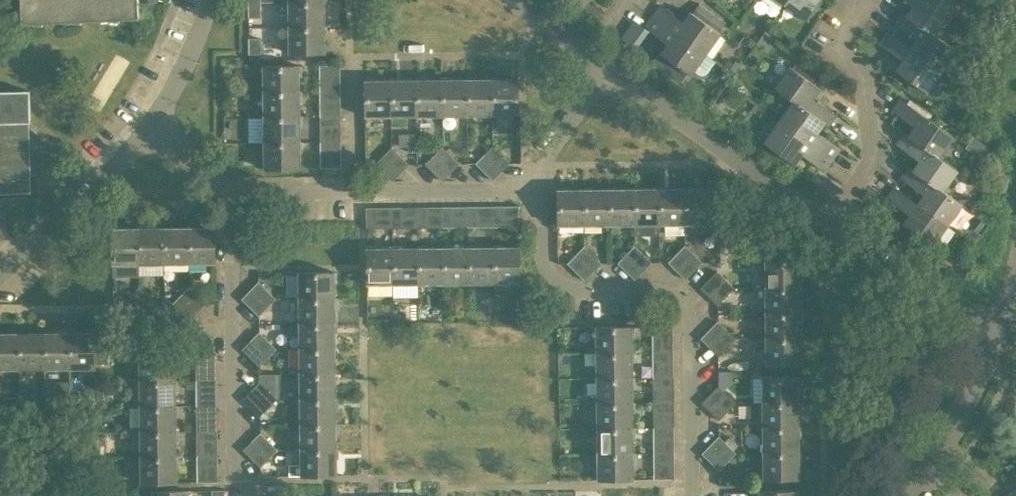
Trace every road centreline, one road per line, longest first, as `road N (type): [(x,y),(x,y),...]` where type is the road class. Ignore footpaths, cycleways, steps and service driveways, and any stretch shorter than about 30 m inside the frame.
road 1 (residential): [(691,495),(685,301),(668,290),(580,289),(558,281),(545,260),(543,187)]
road 2 (residential): [(543,187),(231,194)]
road 3 (residential): [(829,223),(608,67)]
road 4 (residential): [(860,0),(838,49),(864,67),(872,162),(829,223)]
road 5 (residential): [(149,125),(0,275)]
road 6 (residential): [(993,340),(829,223)]
road 7 (residential): [(916,495),(993,340)]
road 8 (residential): [(233,327),(233,458),(249,495)]
road 9 (residential): [(543,187),(547,148),(608,67)]
road 10 (residential): [(211,0),(149,125)]
road 11 (residential): [(231,194),(233,327)]

